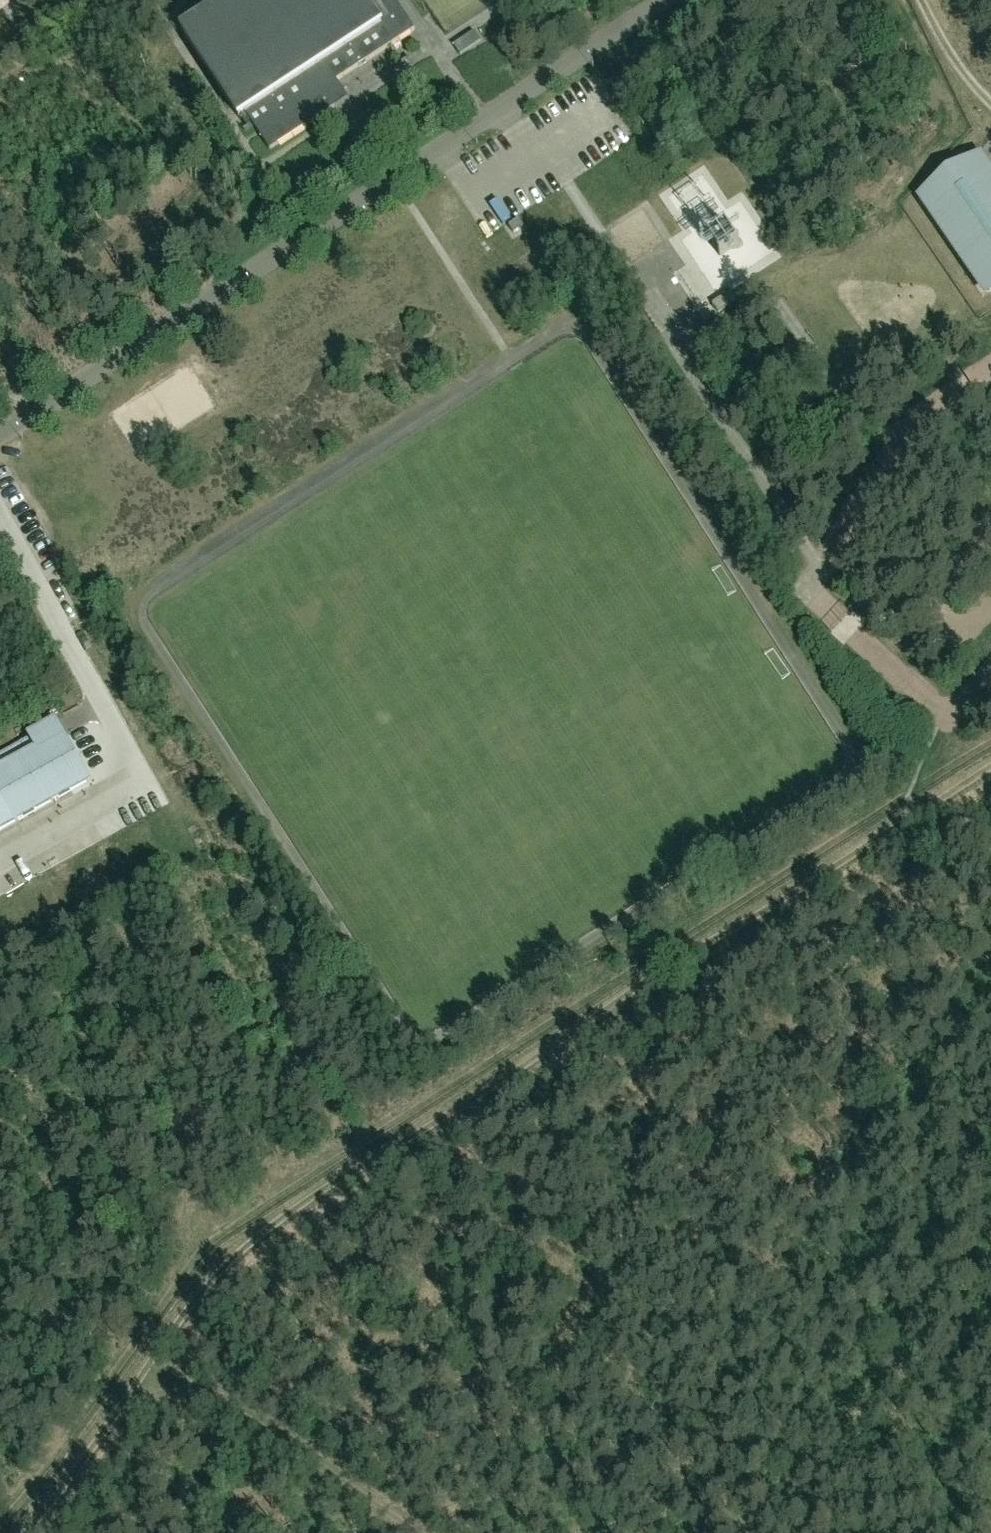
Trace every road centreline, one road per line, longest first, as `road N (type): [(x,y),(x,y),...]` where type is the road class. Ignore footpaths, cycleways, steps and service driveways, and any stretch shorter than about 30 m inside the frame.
road 1 (track): [(27,1532),(195,1295),(238,1250),(290,1209),(990,764)]
road 2 (unclassified): [(0,434),(666,0)]
road 3 (track): [(113,1418),(141,1399),(198,1393),(238,1409),(422,1532)]
road 4 (track): [(990,108),(921,0)]

